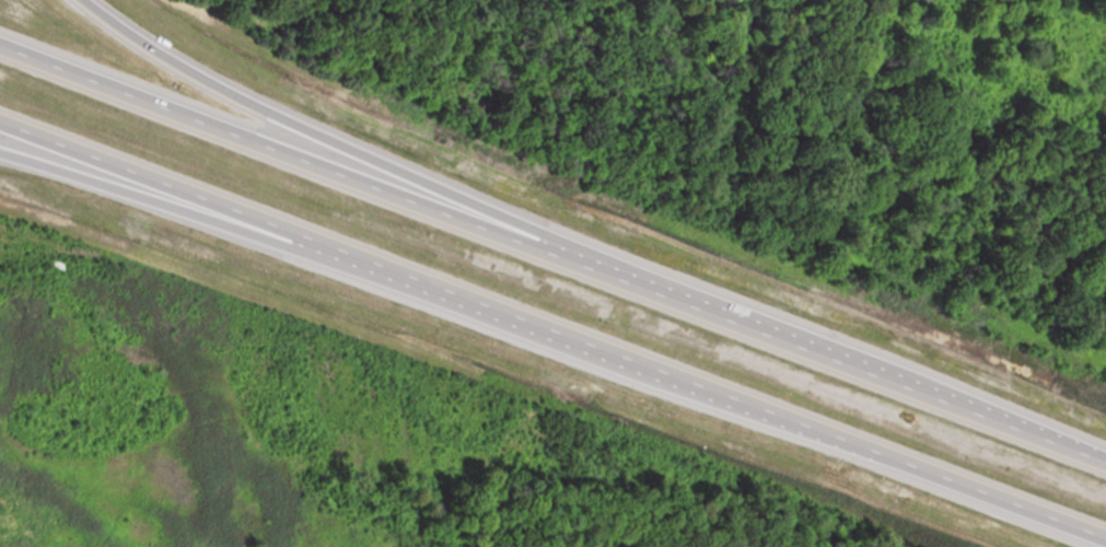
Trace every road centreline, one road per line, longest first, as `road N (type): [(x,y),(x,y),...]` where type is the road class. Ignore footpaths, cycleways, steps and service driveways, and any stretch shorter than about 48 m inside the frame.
road 1 (motorway): [(0,124),(1105,540)]
road 2 (motorway): [(1105,459),(0,45)]
road 3 (motorway): [(578,259),(190,74),(82,0)]
road 4 (motorway): [(0,155),(282,230)]

